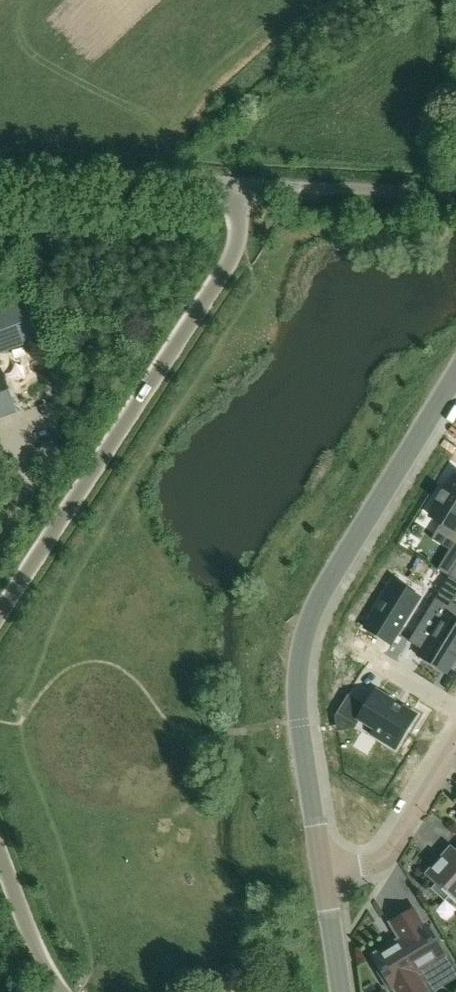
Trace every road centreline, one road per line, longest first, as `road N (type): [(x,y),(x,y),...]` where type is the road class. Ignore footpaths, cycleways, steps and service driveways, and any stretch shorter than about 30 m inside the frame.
road 1 (tertiary): [(323,876),(299,724),(298,657),(314,606),(455,378)]
road 2 (residential): [(0,611),(232,254),(243,183)]
road 3 (unclassified): [(243,183),(0,175)]
road 4 (residential): [(455,192),(243,183)]
road 5 (residential): [(323,876),(382,860),(455,740)]
road 6 (residential): [(62,991),(40,961),(0,855)]

